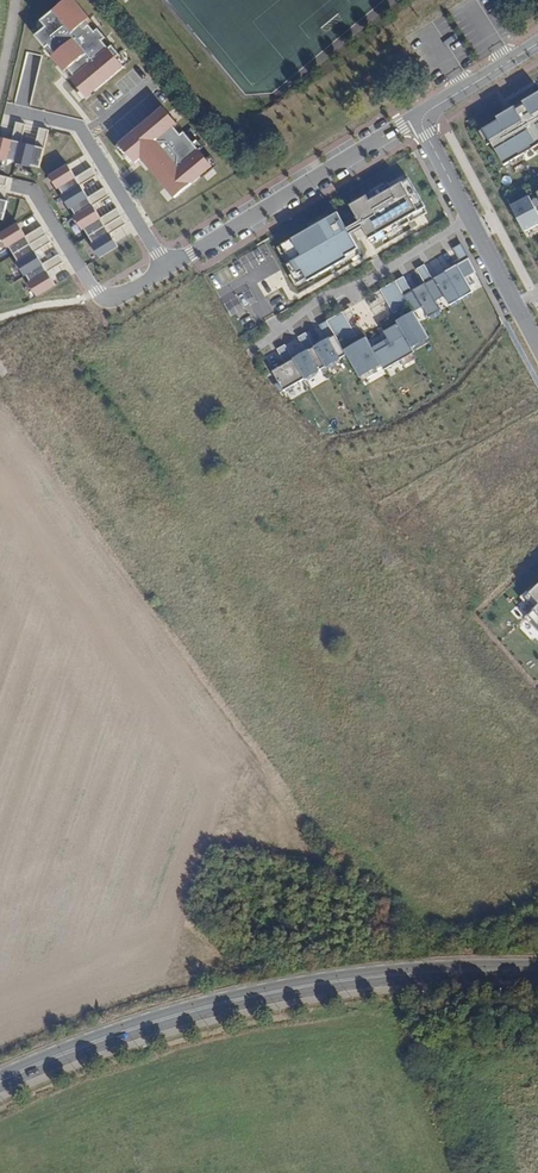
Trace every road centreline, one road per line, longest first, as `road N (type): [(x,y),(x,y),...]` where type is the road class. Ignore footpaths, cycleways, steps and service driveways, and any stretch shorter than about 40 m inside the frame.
road 1 (secondary): [(537,970),(434,971),(256,996),(138,1027),(0,1081)]
road 2 (residential): [(423,119),(167,267)]
road 3 (residential): [(8,110),(81,128),(167,267)]
road 4 (residential): [(107,298),(36,195),(13,187)]
road 5 (residential): [(537,43),(423,119)]
road 6 (residential): [(470,218),(352,287)]

